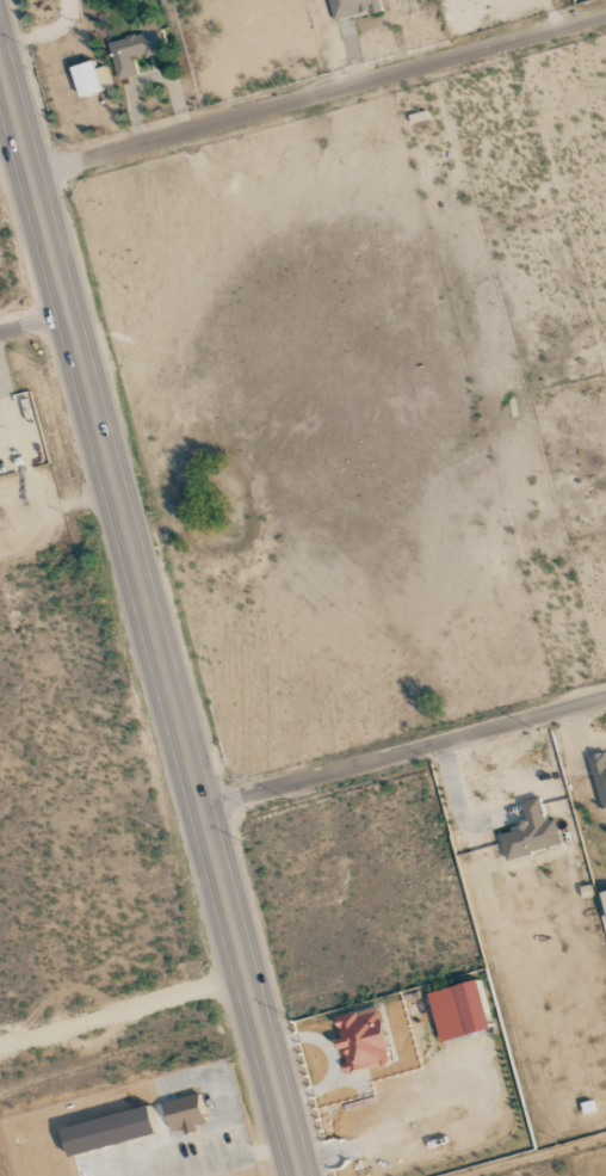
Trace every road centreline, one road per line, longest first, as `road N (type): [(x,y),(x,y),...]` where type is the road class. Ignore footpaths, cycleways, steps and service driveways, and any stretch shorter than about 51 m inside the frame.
road 1 (secondary): [(303,1175),(0,53)]
road 2 (residential): [(605,21),(33,173)]
road 3 (residential): [(605,696),(204,807)]

